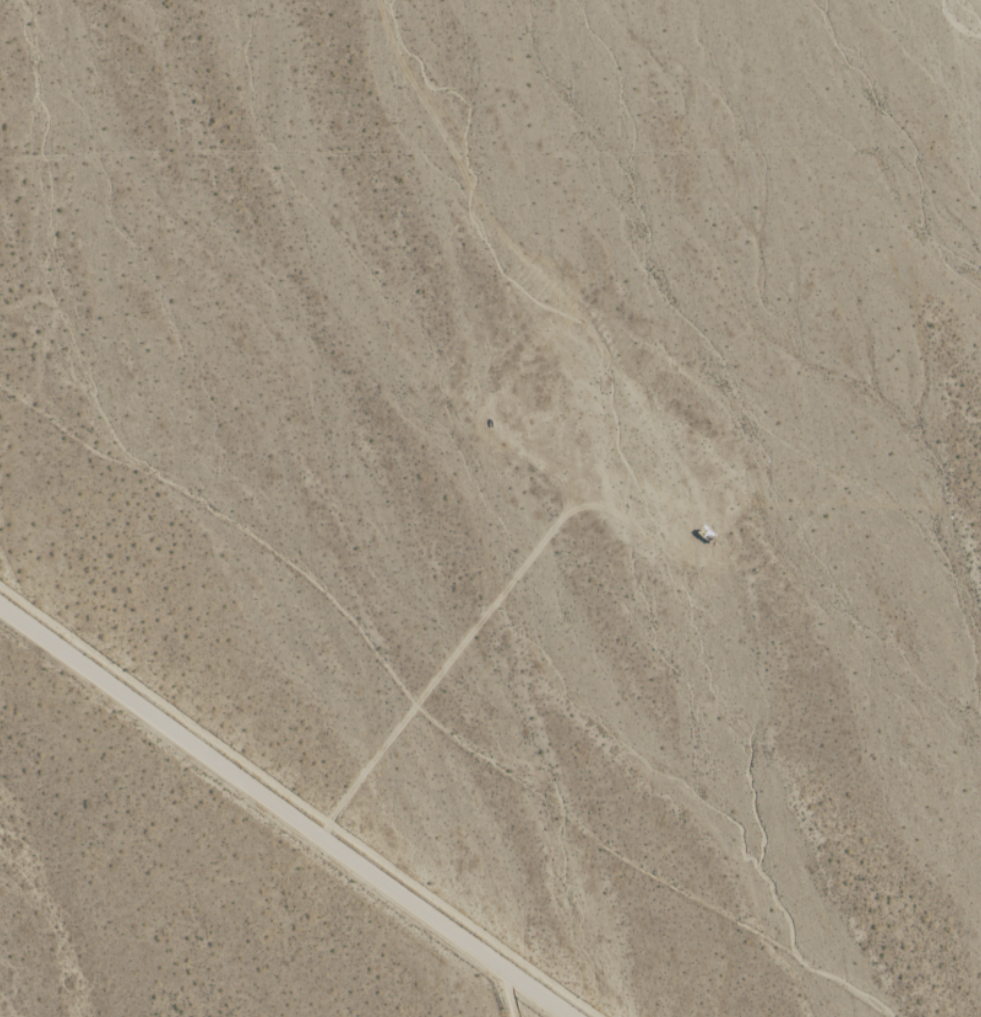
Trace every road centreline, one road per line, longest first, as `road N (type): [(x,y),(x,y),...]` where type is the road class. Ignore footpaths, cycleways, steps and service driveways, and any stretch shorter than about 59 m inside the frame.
road 1 (residential): [(576,1016),(0,605)]

